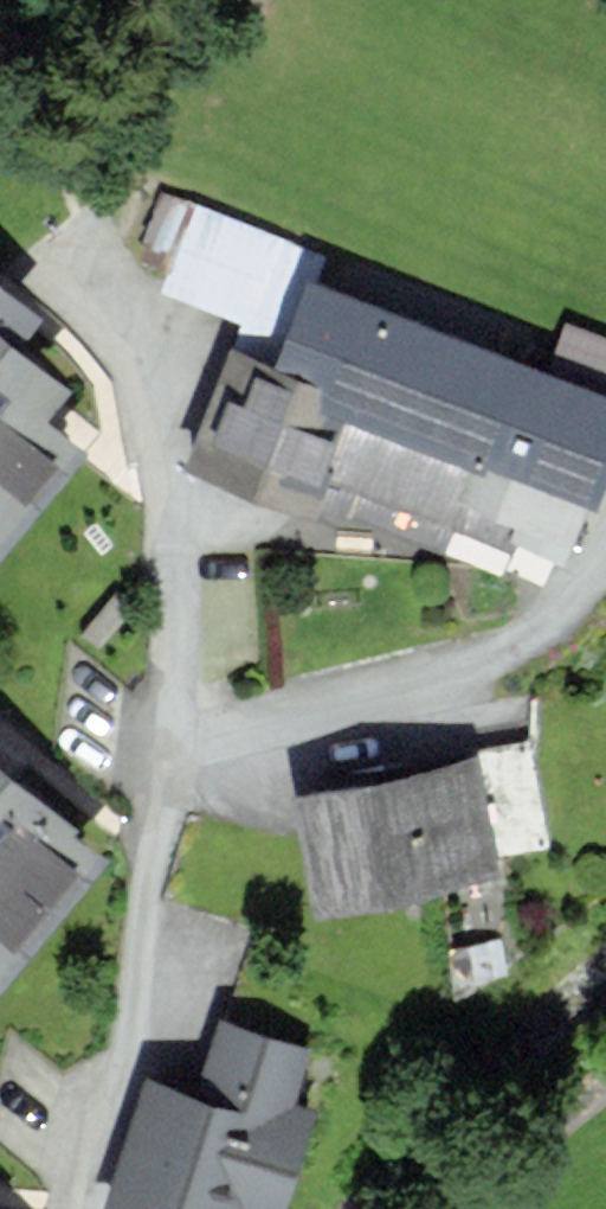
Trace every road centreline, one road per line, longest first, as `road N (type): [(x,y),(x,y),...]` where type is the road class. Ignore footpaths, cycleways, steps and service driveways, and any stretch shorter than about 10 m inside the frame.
road 1 (residential): [(195,758),(175,702),(160,481),(105,334),(44,255)]
road 2 (residential): [(605,549),(582,589),(502,662),(252,726),(195,758)]
road 3 (residential): [(195,758),(155,817),(139,870),(133,1033),(93,1208)]
road 4 (track): [(0,11),(124,281),(92,314)]
road 5 (residential): [(605,1085),(477,1208)]

